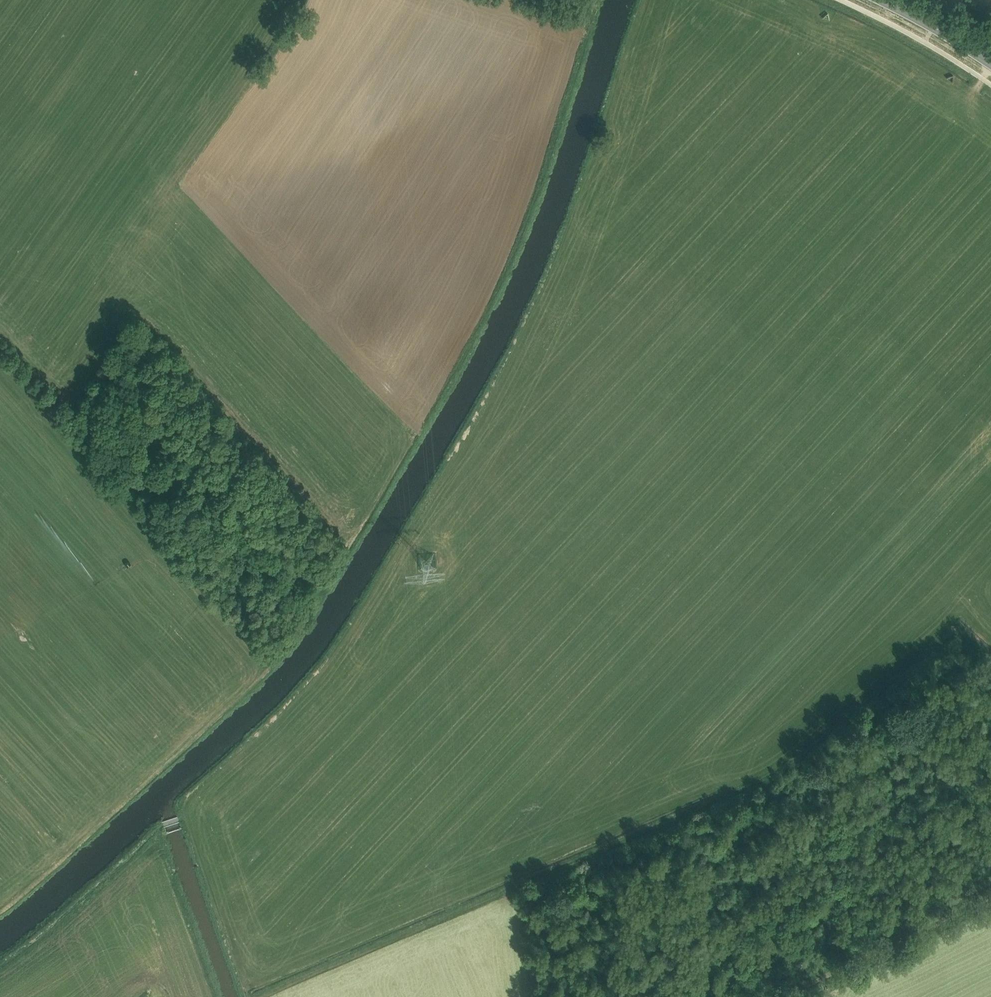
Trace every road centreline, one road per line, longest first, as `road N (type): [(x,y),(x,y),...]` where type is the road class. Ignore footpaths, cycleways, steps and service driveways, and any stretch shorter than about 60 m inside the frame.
road 1 (track): [(790,996),(990,897)]
road 2 (secondary): [(990,64),(880,0)]

